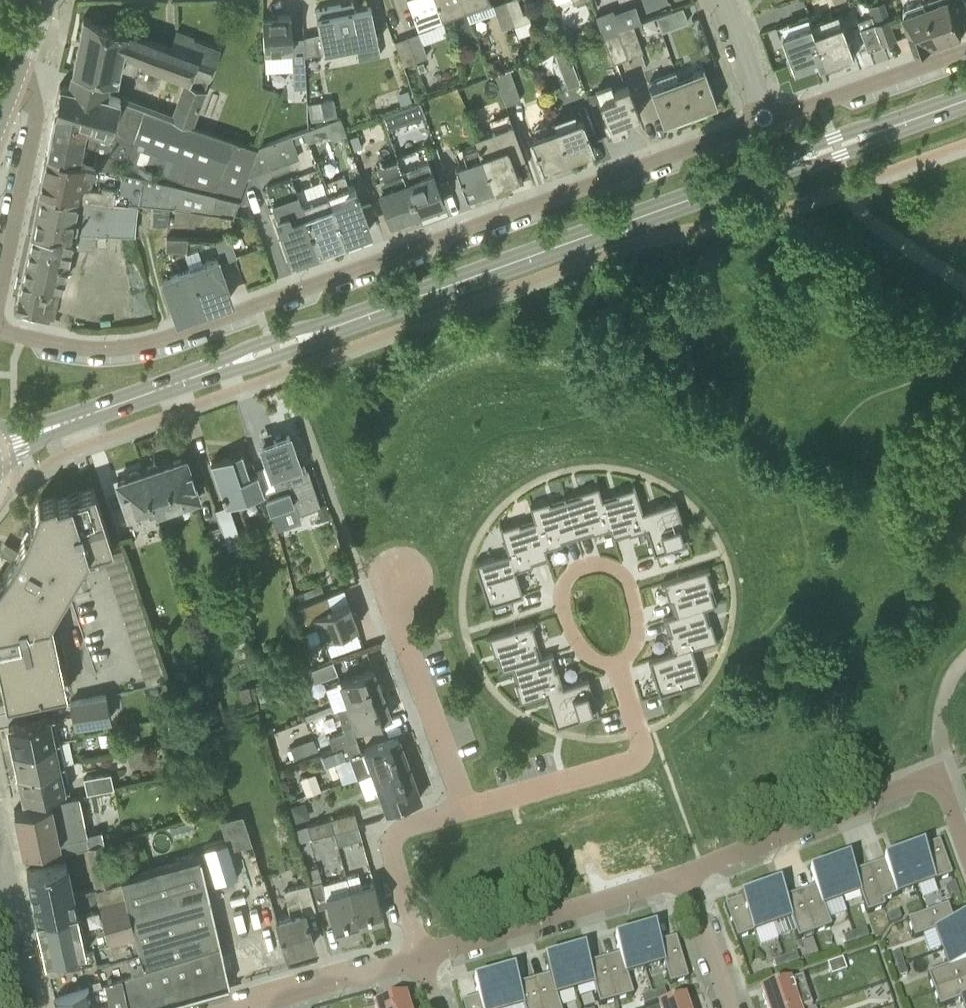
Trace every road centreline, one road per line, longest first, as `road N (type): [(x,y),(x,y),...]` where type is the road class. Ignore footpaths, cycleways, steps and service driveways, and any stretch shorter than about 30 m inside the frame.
road 1 (tertiary): [(0,445),(965,98)]
road 2 (residential): [(768,121),(151,341),(86,347),(0,331)]
road 3 (residential): [(617,664),(639,756),(456,805)]
road 4 (residential): [(419,956),(685,875)]
road 5 (residential): [(617,664),(589,656),(564,613),(562,586),(586,562),(609,563),(628,579),(638,627),(627,658)]
road 6 (residential): [(685,875),(925,780)]
road 7 (residential): [(456,805),(458,784),(394,596),(397,573)]
road 8 (residential): [(0,291),(38,118),(20,65)]
road 9 (residential): [(965,50),(768,121)]
road 10 (residential): [(419,956),(390,840),(456,805)]
road 11 (residential): [(236,1007),(419,956)]
road 12 (residential): [(34,1007),(0,849)]
road 13 (residential): [(731,1007),(685,875)]
road 14 (residential): [(768,121),(724,0)]

